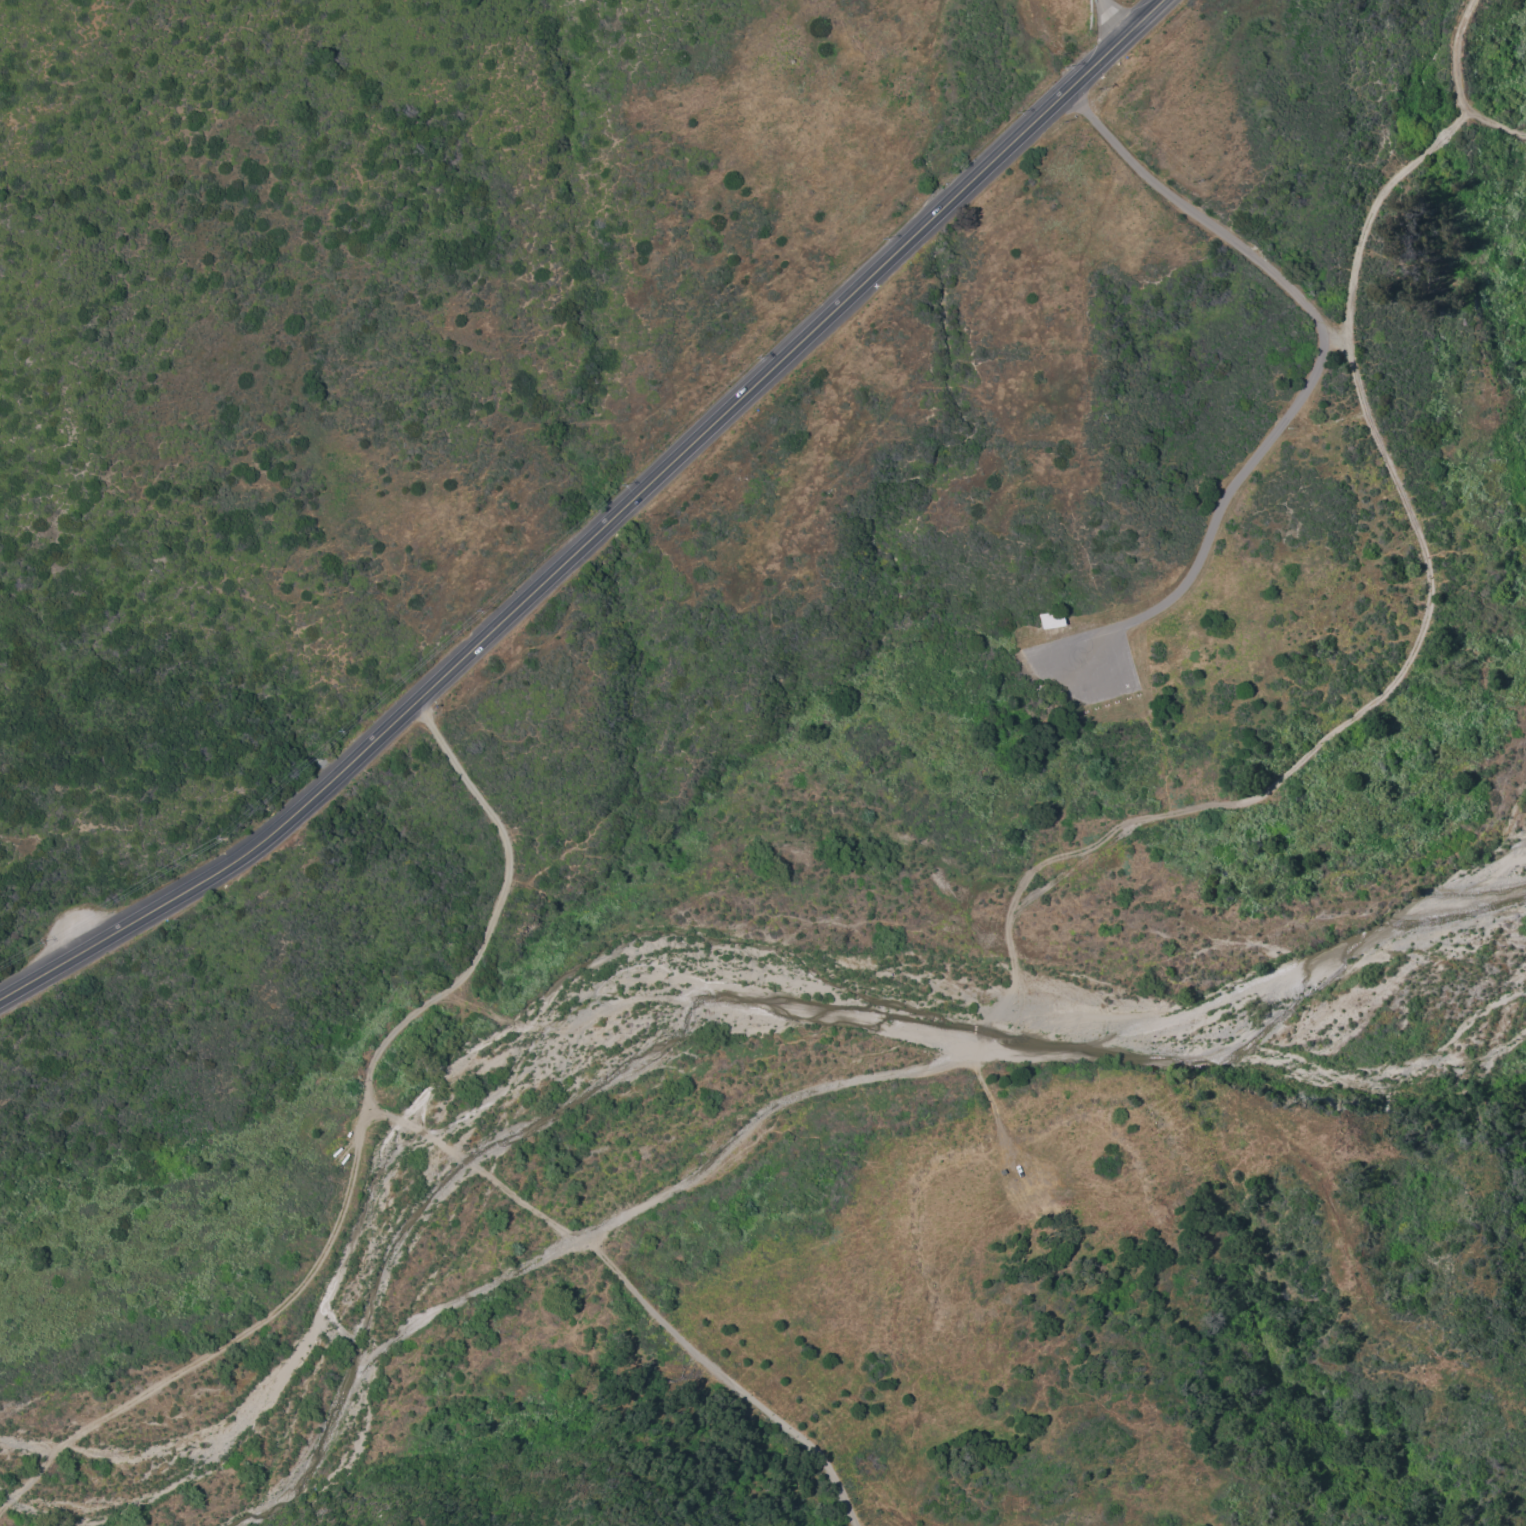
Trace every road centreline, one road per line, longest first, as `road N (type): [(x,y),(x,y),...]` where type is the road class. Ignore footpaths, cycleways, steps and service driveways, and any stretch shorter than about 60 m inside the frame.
road 1 (tertiary): [(1160,0),(623,510),(276,826)]
road 2 (tertiary): [(156,904),(0,995)]
road 3 (tertiary): [(276,826),(156,904)]

